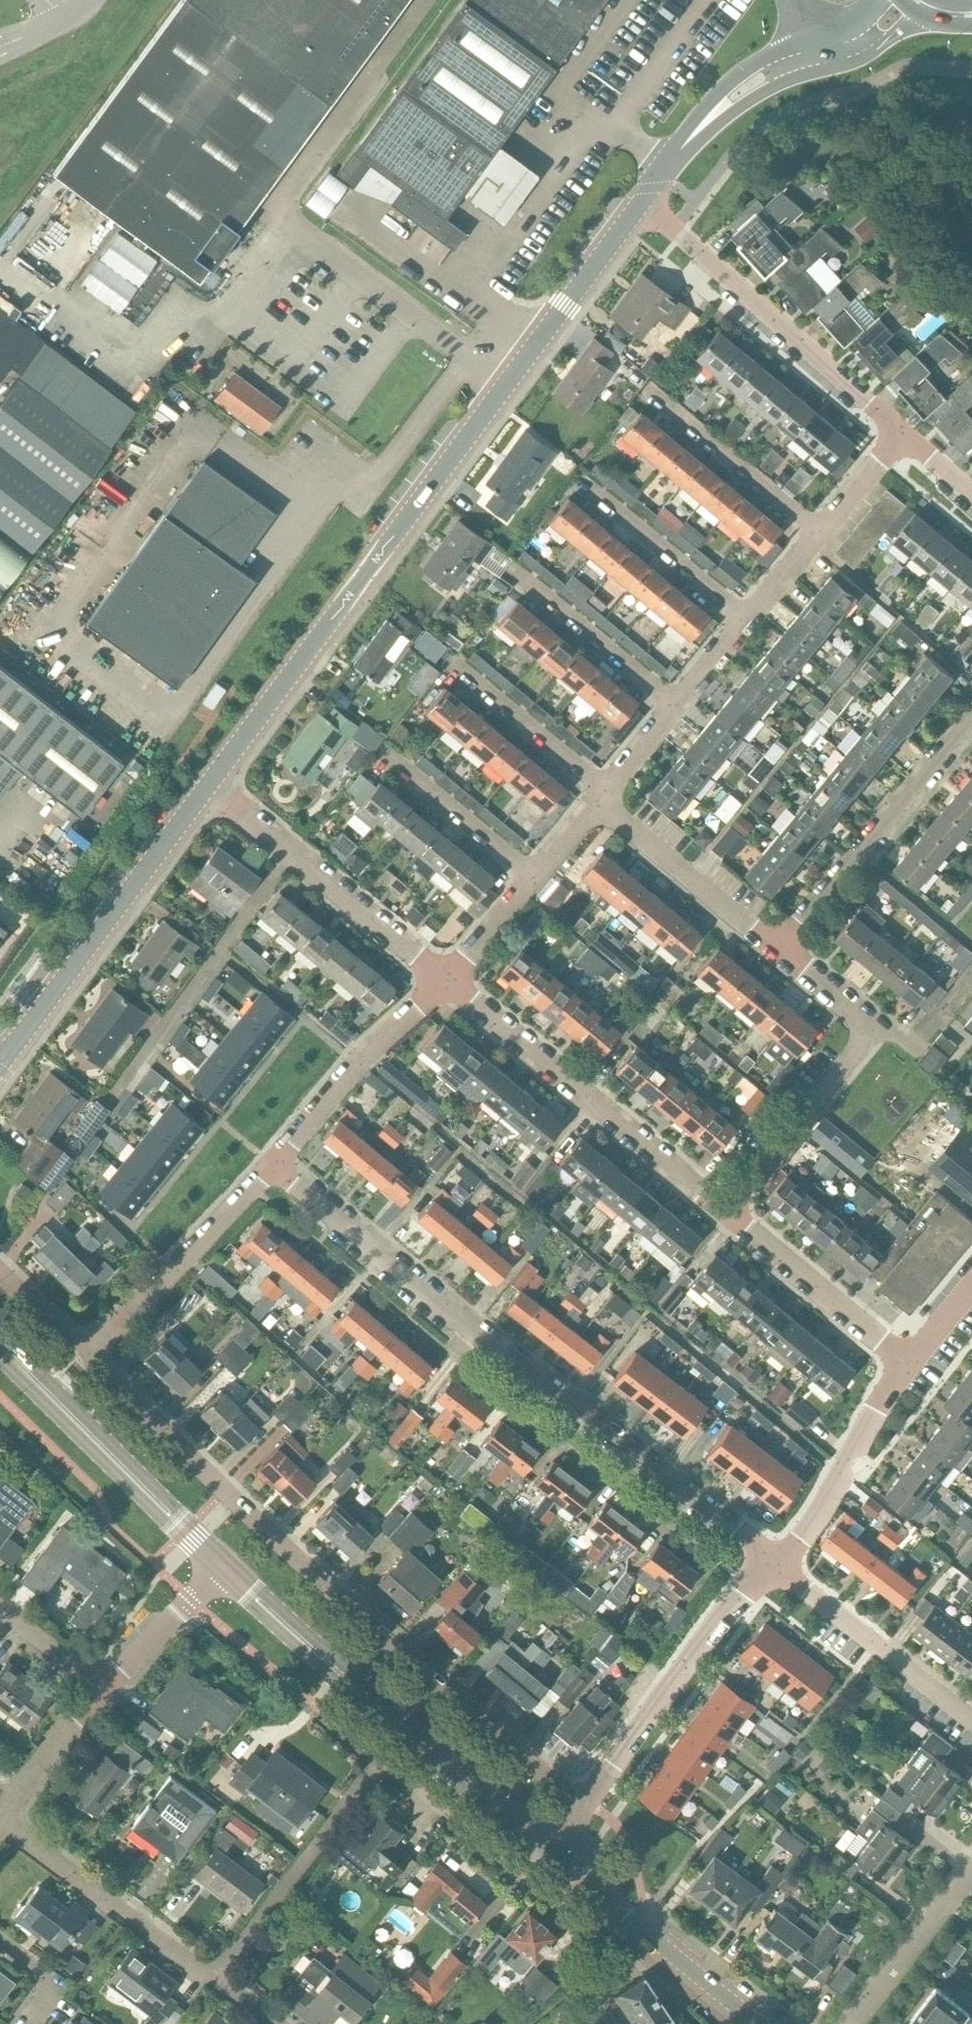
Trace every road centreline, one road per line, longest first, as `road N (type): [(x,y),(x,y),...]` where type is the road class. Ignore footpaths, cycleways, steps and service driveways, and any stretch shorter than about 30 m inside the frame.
road 1 (tertiary): [(209,785),(638,205)]
road 2 (residential): [(88,1360),(365,1622),(582,1805)]
road 3 (residential): [(772,1562),(268,1166)]
road 4 (tertiary): [(565,1827),(497,1808),(226,1568)]
road 5 (residential): [(448,981),(728,1208)]
road 6 (residential): [(778,948),(873,1030),(728,1208)]
road 7 (residential): [(638,205),(903,435)]
road 8 (tertiary): [(0,1062),(209,785)]
road 9 (tertiary): [(226,1568),(0,1350)]
road 10 (residential): [(209,785),(448,981)]
road 11 (residential): [(582,1805),(772,1562)]
road 12 (residential): [(778,948),(971,721)]
road 13 (tertiary): [(760,2023),(625,1914),(565,1827)]
road 14 (tertiary): [(681,149),(757,95),(856,60),(923,17)]
road 15 (residential): [(214,1980),(383,1761)]
road 16 (residential): [(214,1980),(0,1819)]
road 17 (residential): [(88,1360),(268,1166)]
road 18 (residential): [(268,1166),(448,981)]
road 19 (tertiary): [(874,0),(851,25),(743,71),(698,116),(681,149)]
road 20 (residential): [(772,1562),(971,1714)]
road 21 (residential): [(912,1358),(799,1537),(772,1562)]
road 22 (residential): [(728,1208),(912,1358)]
road 23 (residential): [(598,800),(778,948)]
road 24 (residential): [(819,535),(650,390)]
road 25 (residential): [(750,618),(579,479)]
road 26 (residential): [(678,704),(514,570)]
road 27 (residential): [(535,877),(385,751)]
road 28 (residential): [(607,789),(460,667)]
road 29 (residential): [(856,2023),(971,1871)]
road 30 (residential): [(100,1687),(226,1568)]
road 31 (residential): [(0,1813),(100,1687)]
road 32 (residential): [(448,981),(535,877)]
road 33 (residential): [(819,535),(903,435)]
road 34 (residential): [(0,1610),(100,1687)]
road 35 (residential): [(0,1273),(88,1360)]
road 36 (residential): [(26,2023),(57,1984),(0,1940)]

